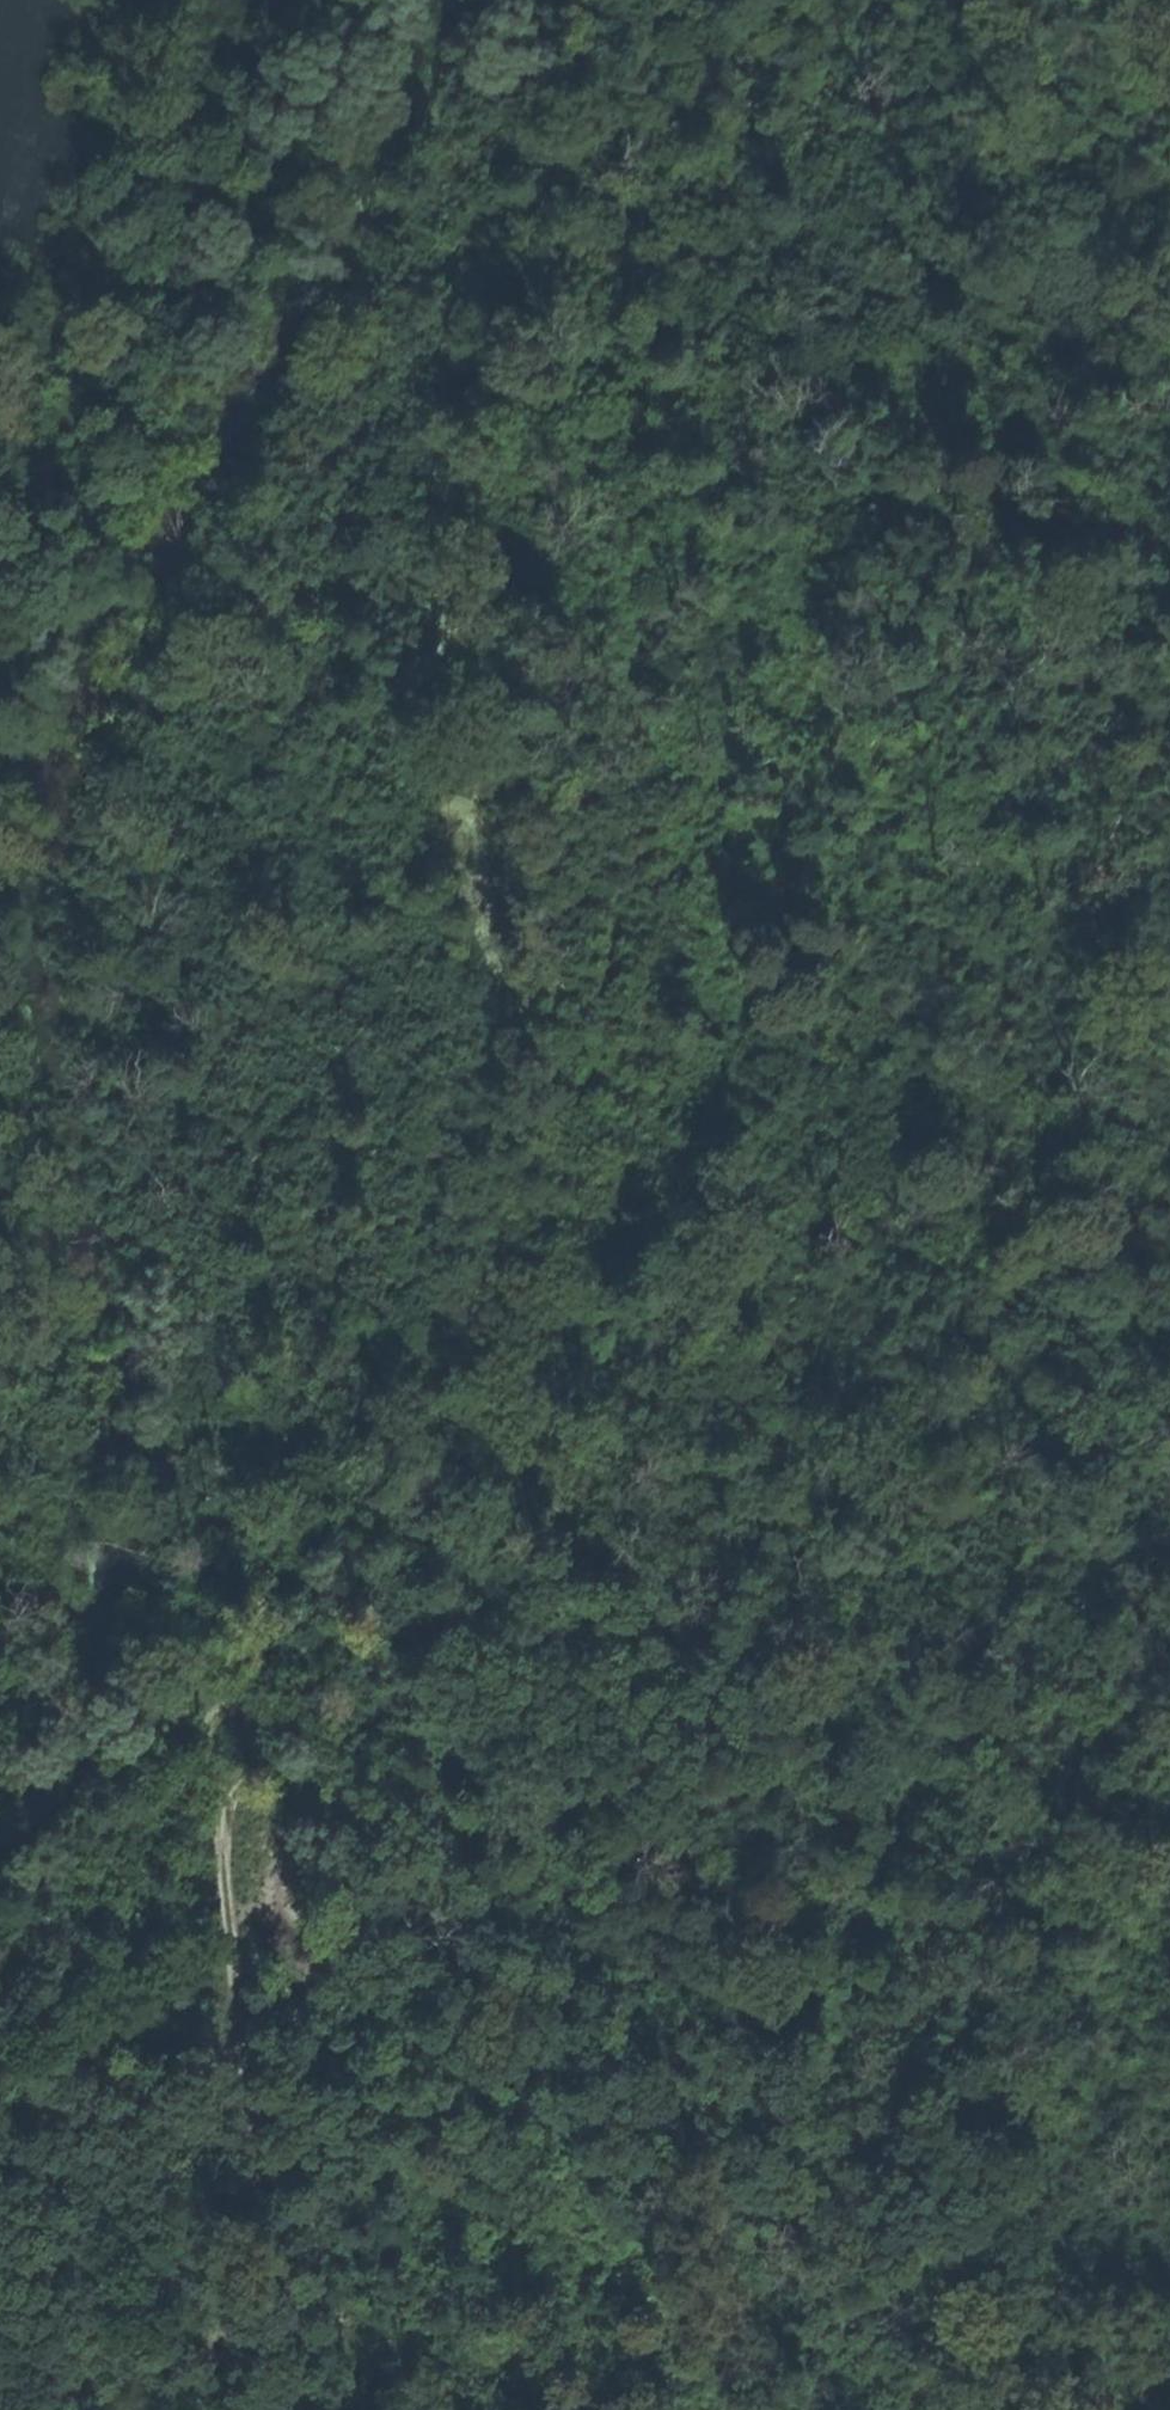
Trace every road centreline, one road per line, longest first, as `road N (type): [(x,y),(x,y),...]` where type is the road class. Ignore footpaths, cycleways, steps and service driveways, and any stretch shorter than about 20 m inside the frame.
road 1 (track): [(304,2409),(275,2141),(208,1699),(104,1603),(0,1630)]
road 2 (track): [(1046,2409),(1169,2356)]

